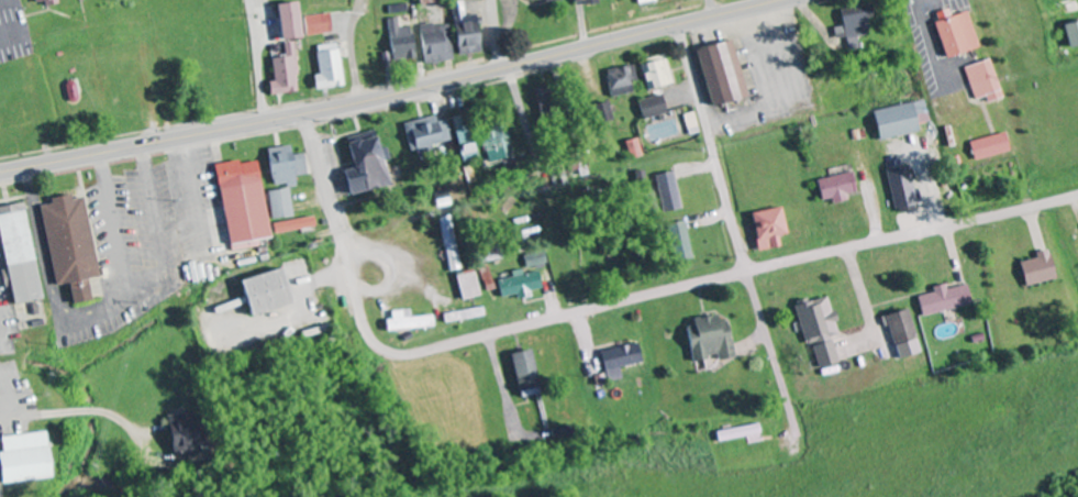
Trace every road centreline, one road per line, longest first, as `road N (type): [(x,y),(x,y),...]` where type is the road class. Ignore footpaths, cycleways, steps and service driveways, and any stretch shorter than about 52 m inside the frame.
road 1 (residential): [(309,112),(367,325),(378,344),(399,352),(1077,193)]
road 2 (secondary): [(0,172),(366,101),(781,0)]
road 3 (residential): [(746,269),(677,25)]
road 4 (residential): [(267,121),(251,0)]

